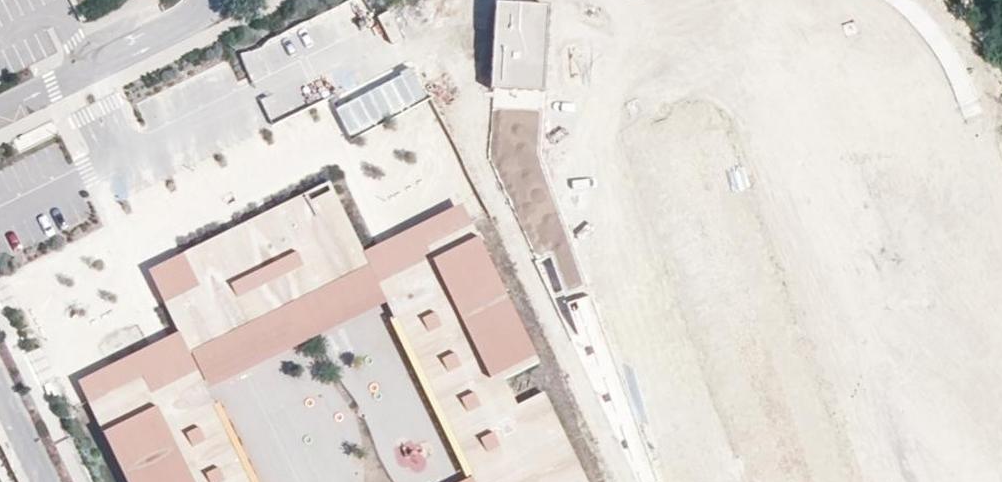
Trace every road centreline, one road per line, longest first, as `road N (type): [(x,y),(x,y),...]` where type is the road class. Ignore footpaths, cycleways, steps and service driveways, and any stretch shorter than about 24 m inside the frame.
road 1 (residential): [(0,110),(193,19),(207,0)]

